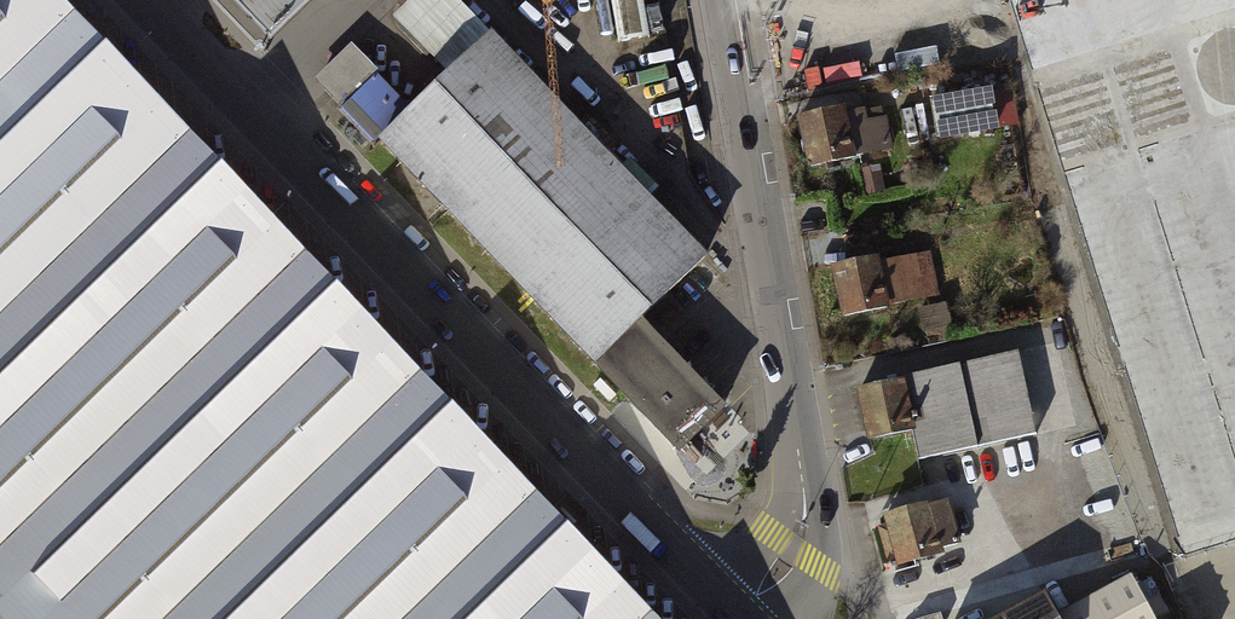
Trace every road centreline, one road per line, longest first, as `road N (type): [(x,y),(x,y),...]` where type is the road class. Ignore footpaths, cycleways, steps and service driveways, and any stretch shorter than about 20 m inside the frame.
road 1 (tertiary): [(142,0),(737,618)]
road 2 (unclassified): [(716,0),(803,485),(793,548),(737,618)]

